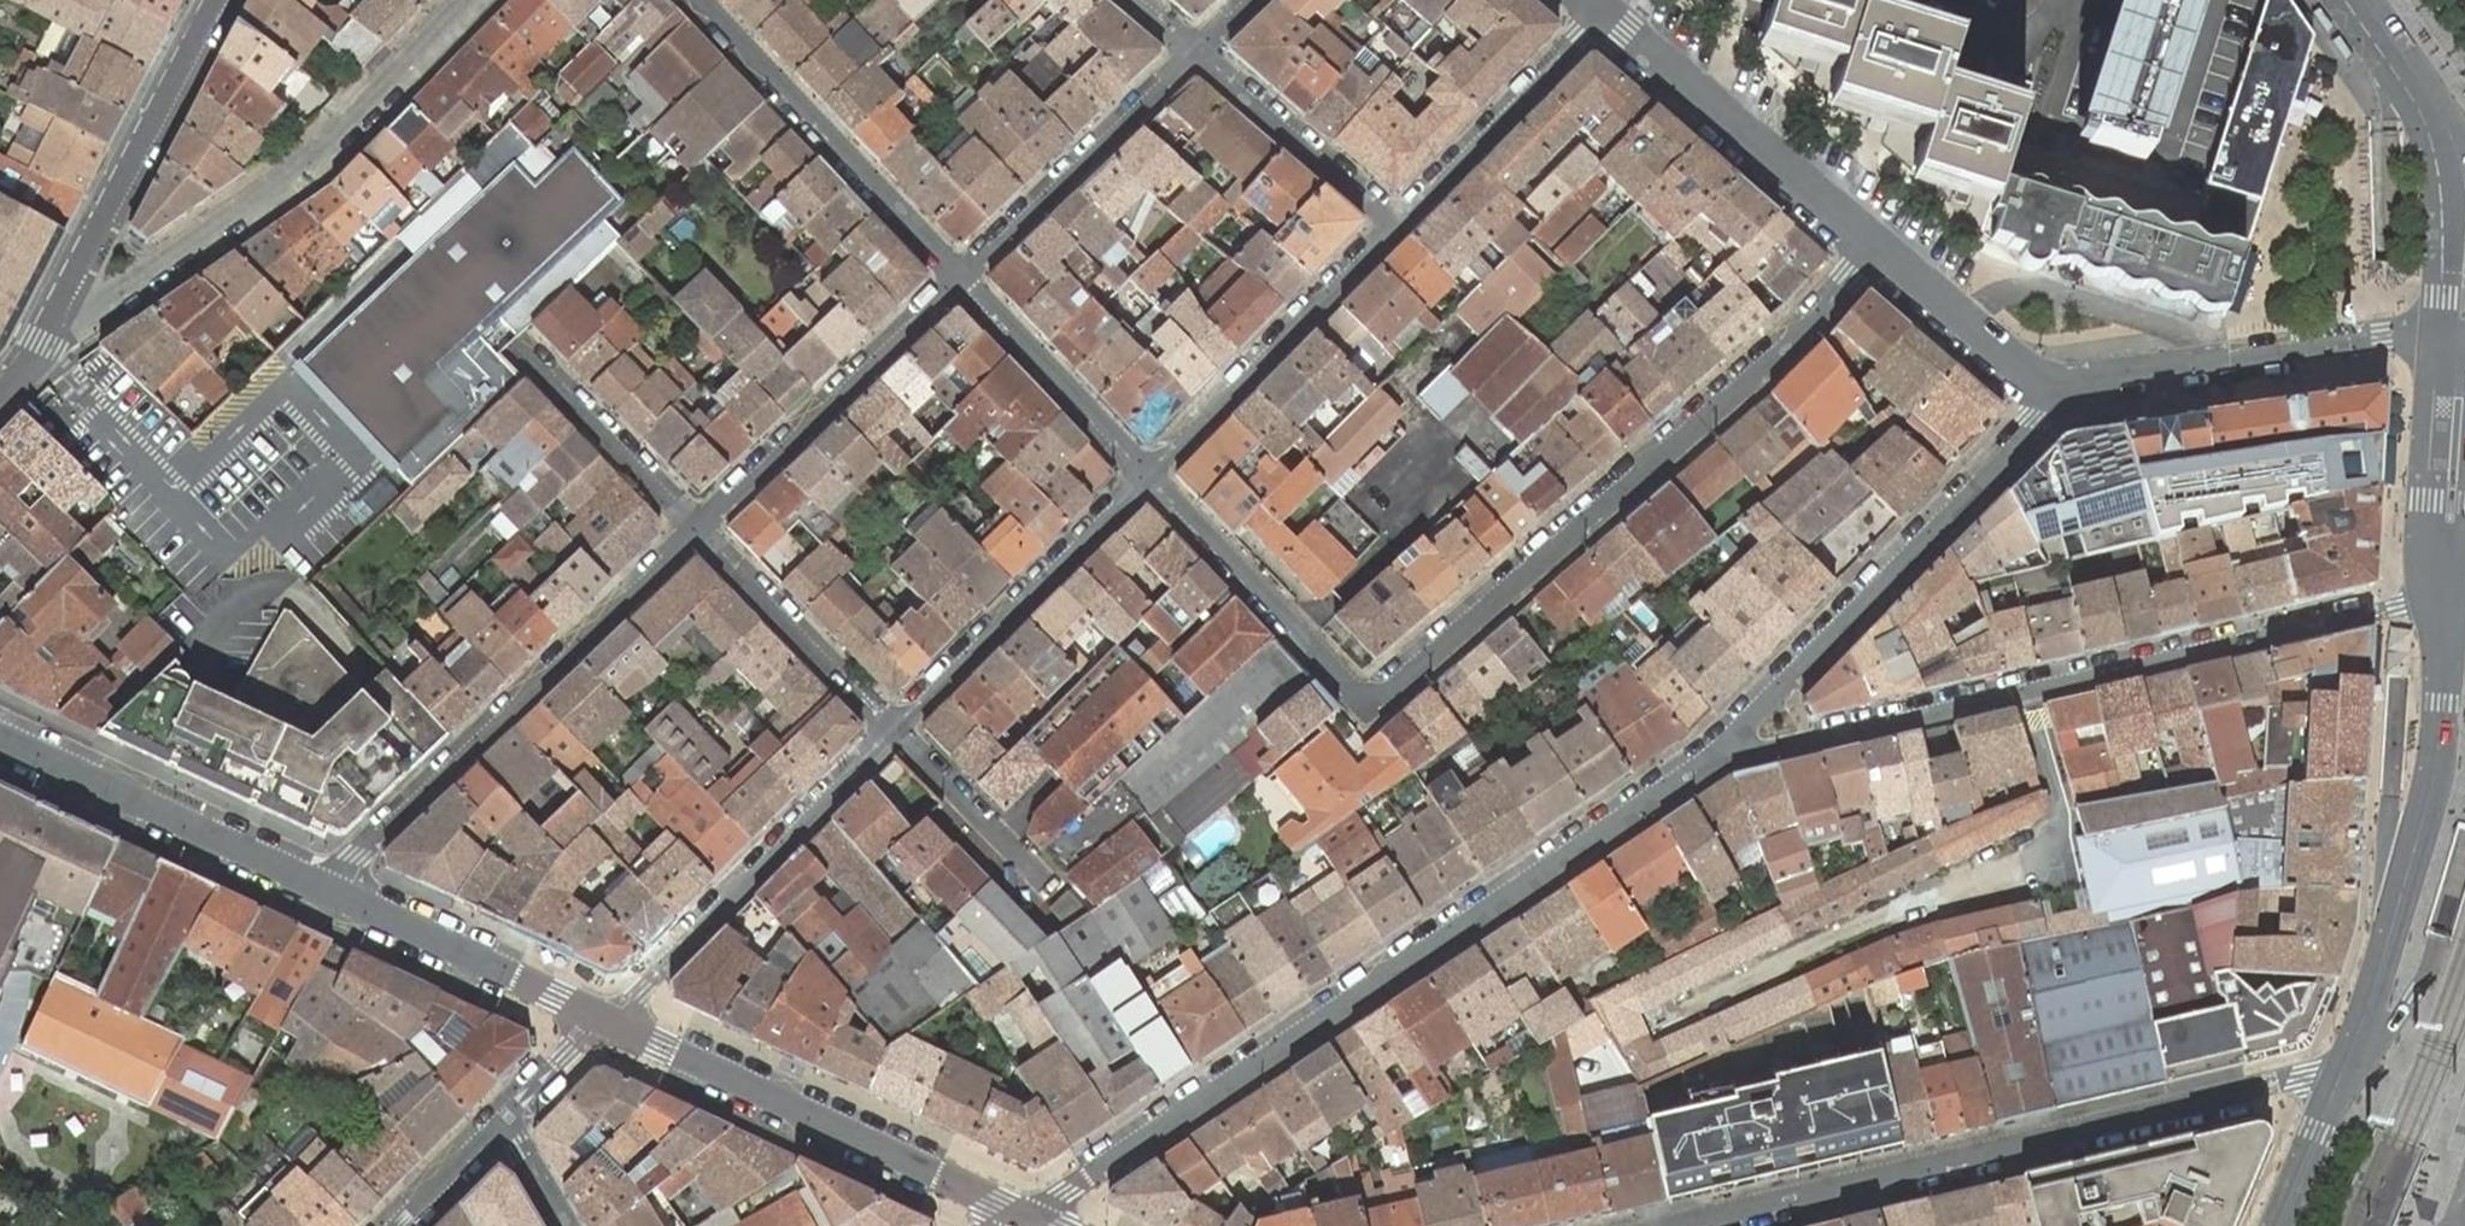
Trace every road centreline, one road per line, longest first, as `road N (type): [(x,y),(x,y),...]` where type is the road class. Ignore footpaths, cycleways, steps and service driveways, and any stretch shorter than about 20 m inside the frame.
road 1 (residential): [(1881,250),(1813,325),(1384,701),(1351,692),(1153,474)]
road 2 (residential): [(1746,740),(1028,1217)]
road 3 (residential): [(2446,603),(2395,607),(1820,740),(1769,746),(1746,740)]
road 4 (residential): [(2336,1089),(2304,1076),(1670,1225)]
road 5 (residential): [(696,534),(359,857),(335,893)]
road 6 (residential): [(468,0),(310,164),(155,268),(94,297),(67,293)]
road 7 (secondary): [(2336,1089),(2378,977),(2434,775),(2446,603)]
road 8 (tertiary): [(606,1020),(1028,1217)]
road 9 (residential): [(2060,403),(1750,722),(1746,740)]
road 10 (residential): [(2060,403),(2093,376),(2382,335),(2463,340)]
road 11 (residential): [(606,1020),(894,736)]
road 12 (residential): [(965,278),(706,0)]
road 13 (residential): [(965,278),(696,534)]
road 14 (tertiary): [(0,738),(335,893)]
road 15 (residential): [(894,736),(1153,474)]
road 16 (residential): [(1601,16),(1881,250)]
road 17 (residential): [(1153,474),(1398,231)]
road 18 (tertiary): [(217,0),(67,293)]
road 19 (residential): [(1195,57),(965,278)]
road 20 (tertiary): [(335,893),(606,1020)]
road 21 (residential): [(1398,231),(1601,16)]
road 22 (residential): [(696,534),(894,736)]
road 23 (residential): [(1153,474),(965,278)]
road 24 (residential): [(1195,57),(1398,231)]
road 25 (secondary): [(2446,603),(2463,340)]
road 26 (residential): [(524,354),(696,534)]
road 27 (residential): [(1881,250),(2060,403)]
road 28 (residential): [(1042,887),(894,736)]
road 29 (secondary): [(2464,176),(2355,0)]
road 30 (residential): [(606,1020),(499,1126)]
road 31 (secondary): [(2278,1225),(2336,1089)]
road 32 (residential): [(499,1126),(399,1225)]
road 33 (tertiary): [(67,293),(34,355),(0,397)]
road 34 (residential): [(499,1126),(567,1225)]

